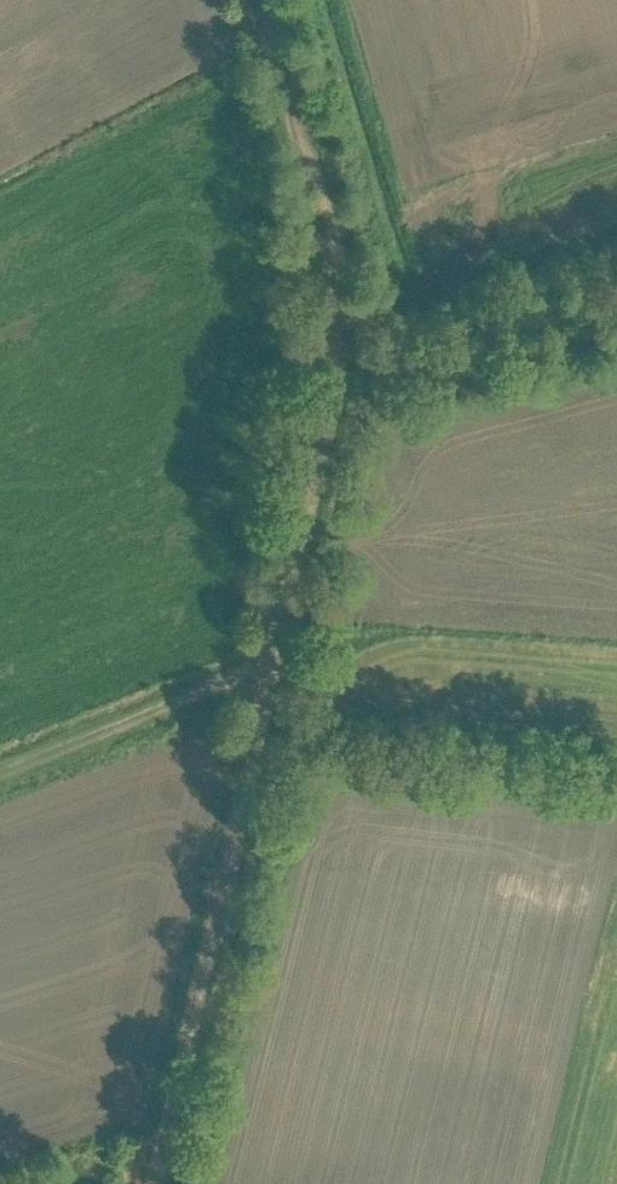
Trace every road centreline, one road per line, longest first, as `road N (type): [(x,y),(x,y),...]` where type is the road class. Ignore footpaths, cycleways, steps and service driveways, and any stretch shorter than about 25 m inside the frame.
road 1 (track): [(273,662),(153,1183)]
road 2 (track): [(263,0),(329,229),(343,312),(333,413)]
road 3 (track): [(0,771),(273,662)]
road 4 (track): [(273,662),(333,413)]

